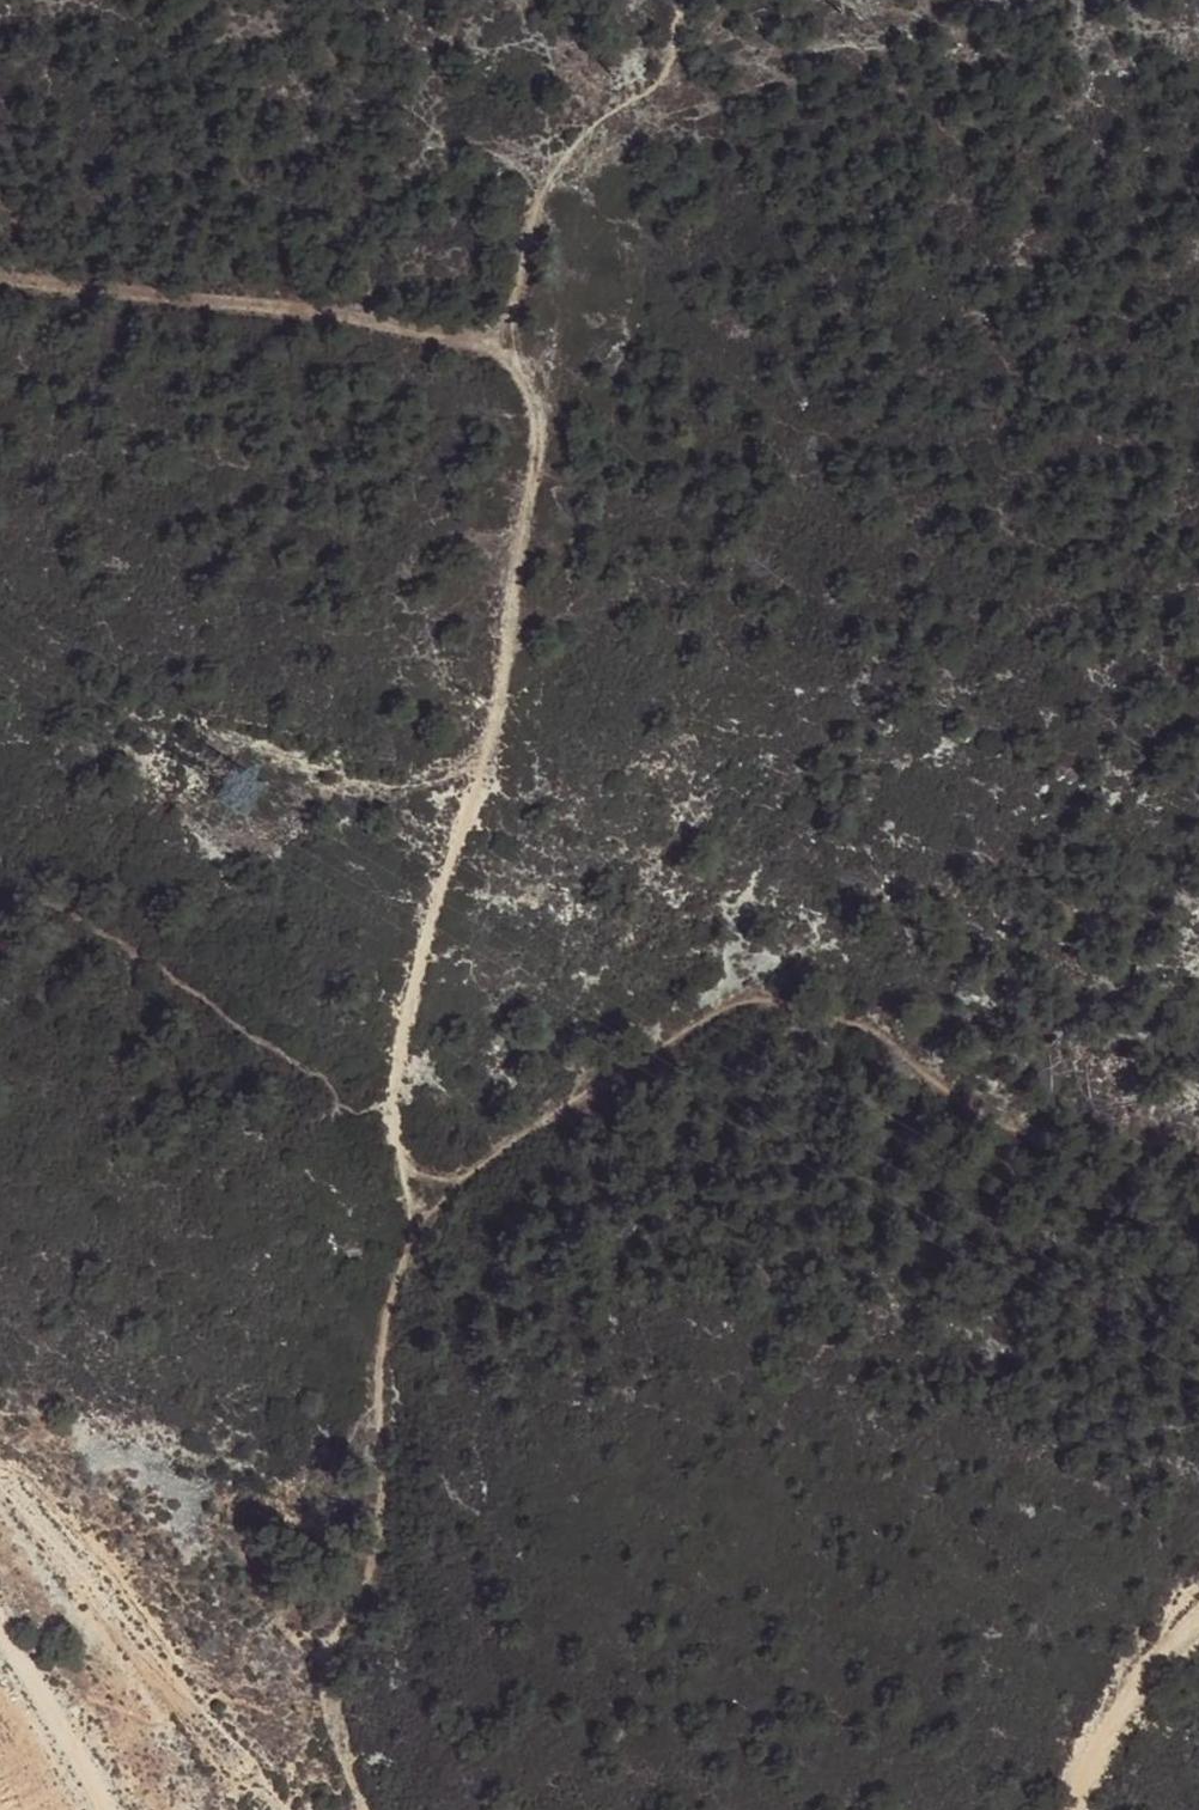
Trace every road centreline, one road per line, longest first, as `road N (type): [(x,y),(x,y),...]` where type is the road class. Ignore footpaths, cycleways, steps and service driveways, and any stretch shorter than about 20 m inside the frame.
road 1 (track): [(1198,1617),(1154,1659),(1072,1809)]
road 2 (track): [(108,1809),(0,1622)]

